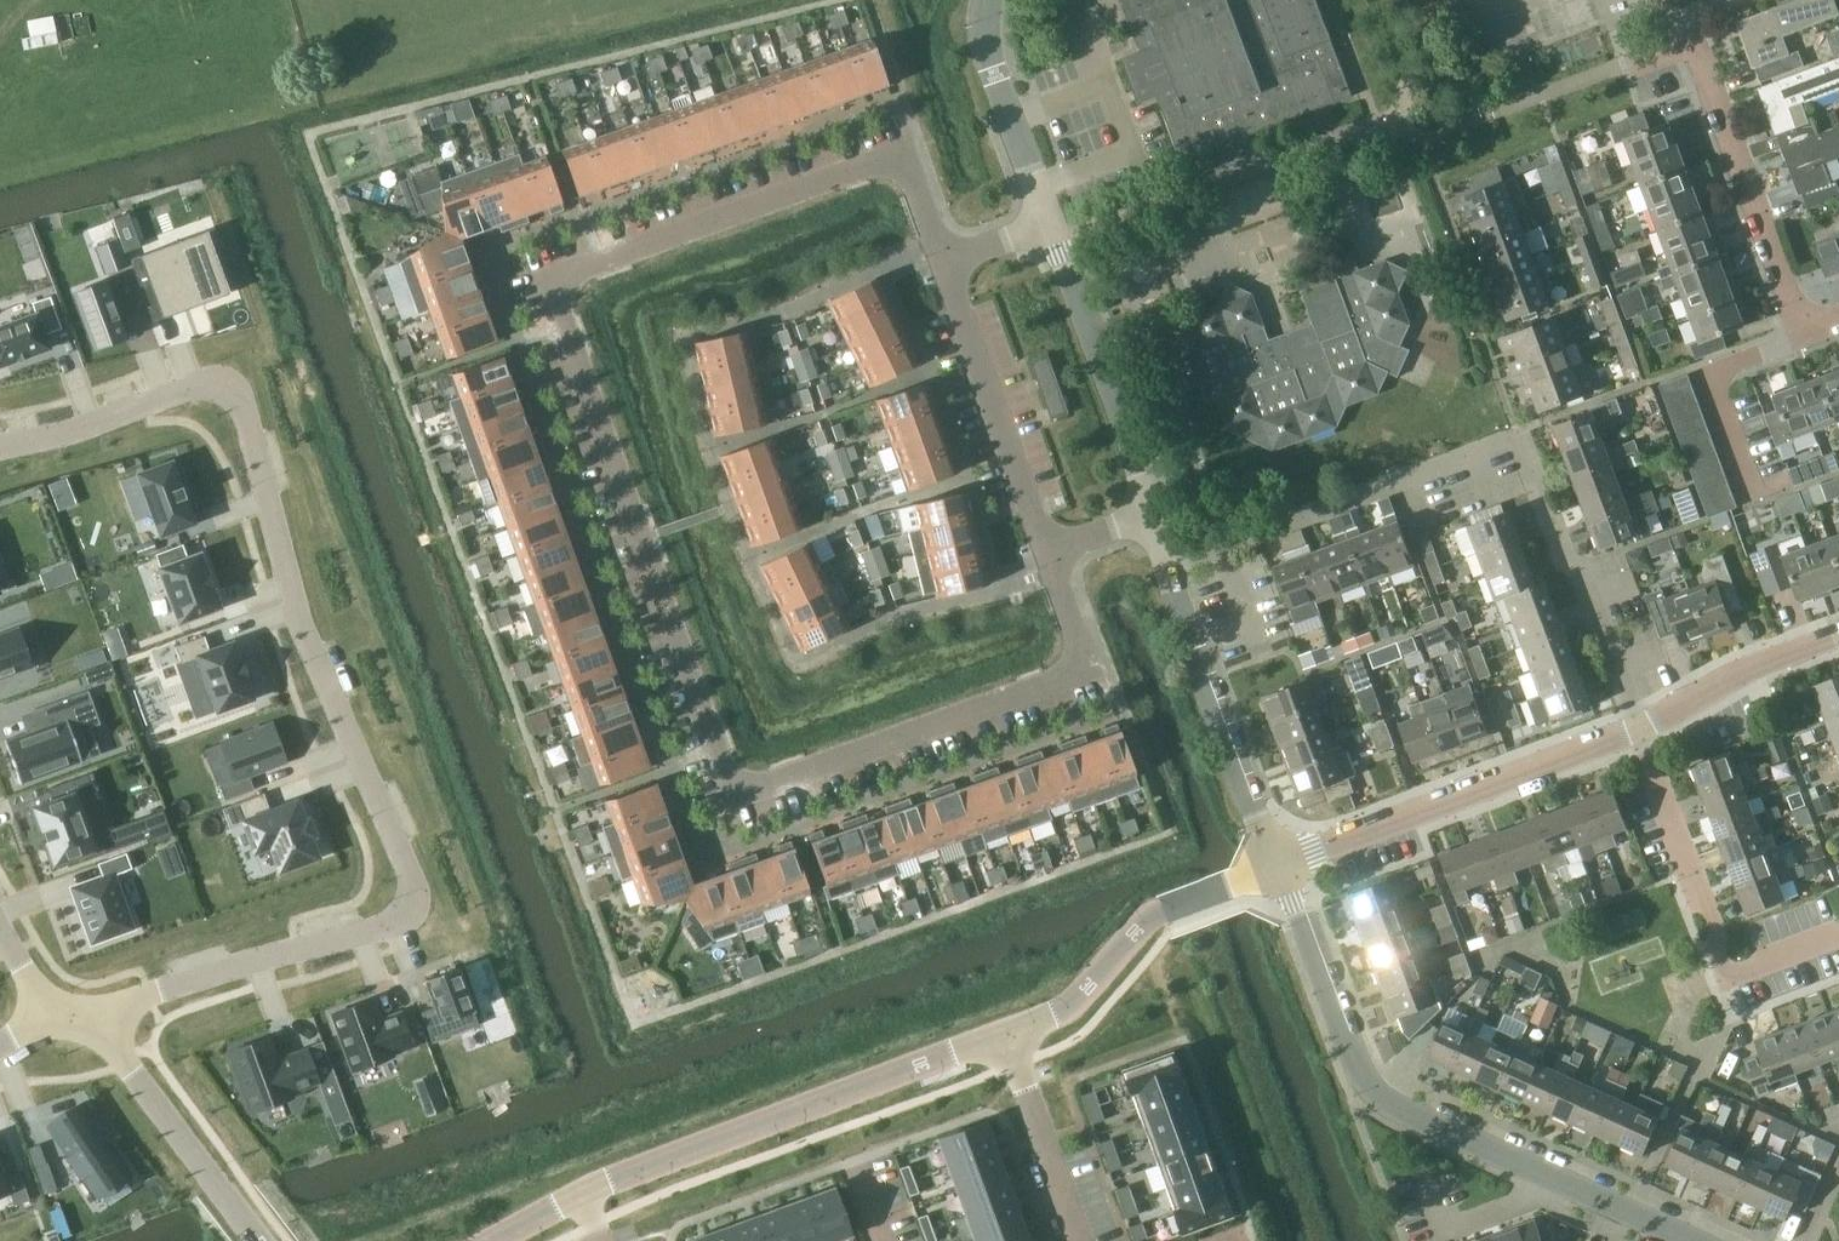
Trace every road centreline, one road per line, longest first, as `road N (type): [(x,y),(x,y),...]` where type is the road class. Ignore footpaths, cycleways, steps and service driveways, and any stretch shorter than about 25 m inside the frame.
road 1 (residential): [(1045,547),(1089,666),(735,793),(551,279),(905,153),(944,260)]
road 2 (residential): [(0,449),(214,381),(249,393),(296,623),(413,883),(413,906),(396,923),(97,1019)]
road 3 (residential): [(1640,728),(1520,436),(1167,568)]
road 4 (residential): [(1694,1240),(1397,1109),(1365,1077),(1276,866)]
road 5 (residential): [(1010,1037),(586,1192),(493,1240)]
road 6 (residential): [(1276,866),(1640,728)]
road 7 (residential): [(1838,936),(1731,977),(1640,728)]
road 8 (residential): [(1276,866),(1163,909),(1086,993),(1010,1037)]
road 9 (residential): [(1167,568),(1276,866)]
road 10 (residential): [(1810,322),(1798,309),(1695,37)]
road 11 (residential): [(1051,225),(1155,515)]
road 12 (residential): [(944,260),(1045,547)]
road 13 (residential): [(262,1240),(97,1019)]
road 14 (residential): [(1810,322),(1795,343),(1713,374),(1759,502)]
road 15 (residential): [(990,0),(990,57),(1051,225)]
road 16 (residential): [(1640,728),(1751,667),(1838,635)]
road 17 (residential): [(1010,1037),(1081,1240)]

